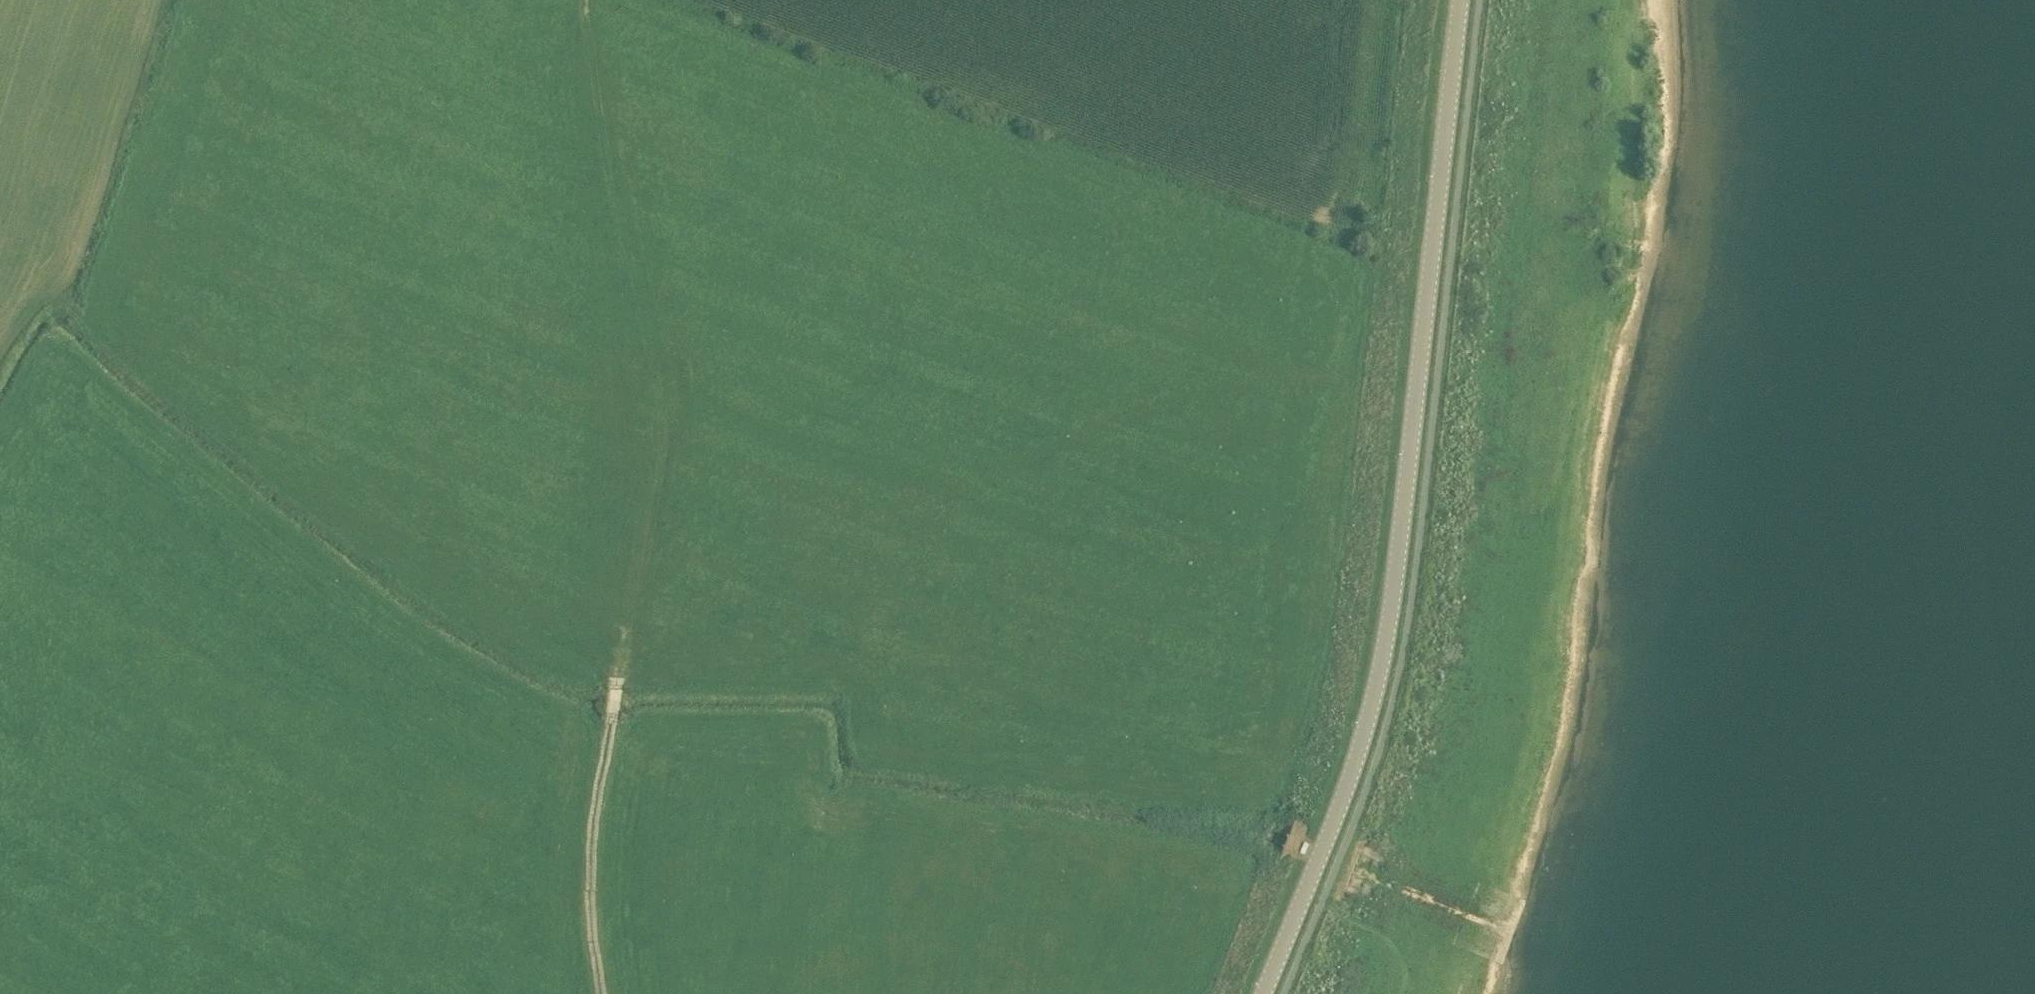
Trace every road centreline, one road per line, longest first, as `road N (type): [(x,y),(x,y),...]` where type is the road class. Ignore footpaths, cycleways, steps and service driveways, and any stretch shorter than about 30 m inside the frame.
road 1 (unclassified): [(1263,993),(1365,745),(1388,648),(1460,0)]
road 2 (track): [(602,993),(593,836),(618,677)]

